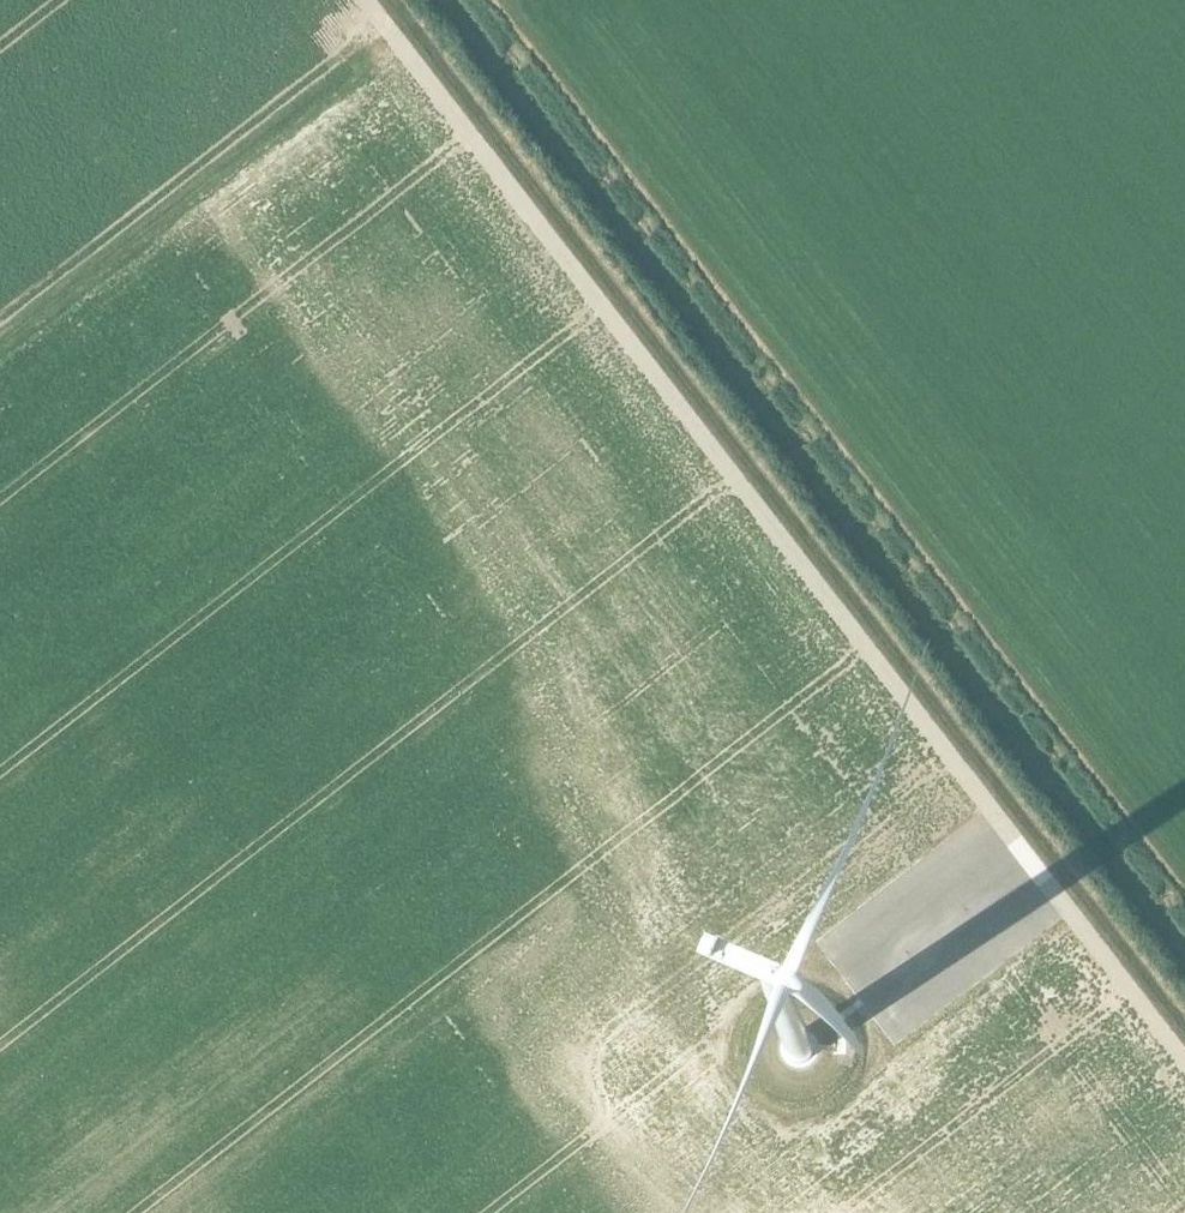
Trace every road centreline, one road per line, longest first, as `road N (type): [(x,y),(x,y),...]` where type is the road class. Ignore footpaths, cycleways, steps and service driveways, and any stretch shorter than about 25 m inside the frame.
road 1 (track): [(1184,1063),(360,0)]

